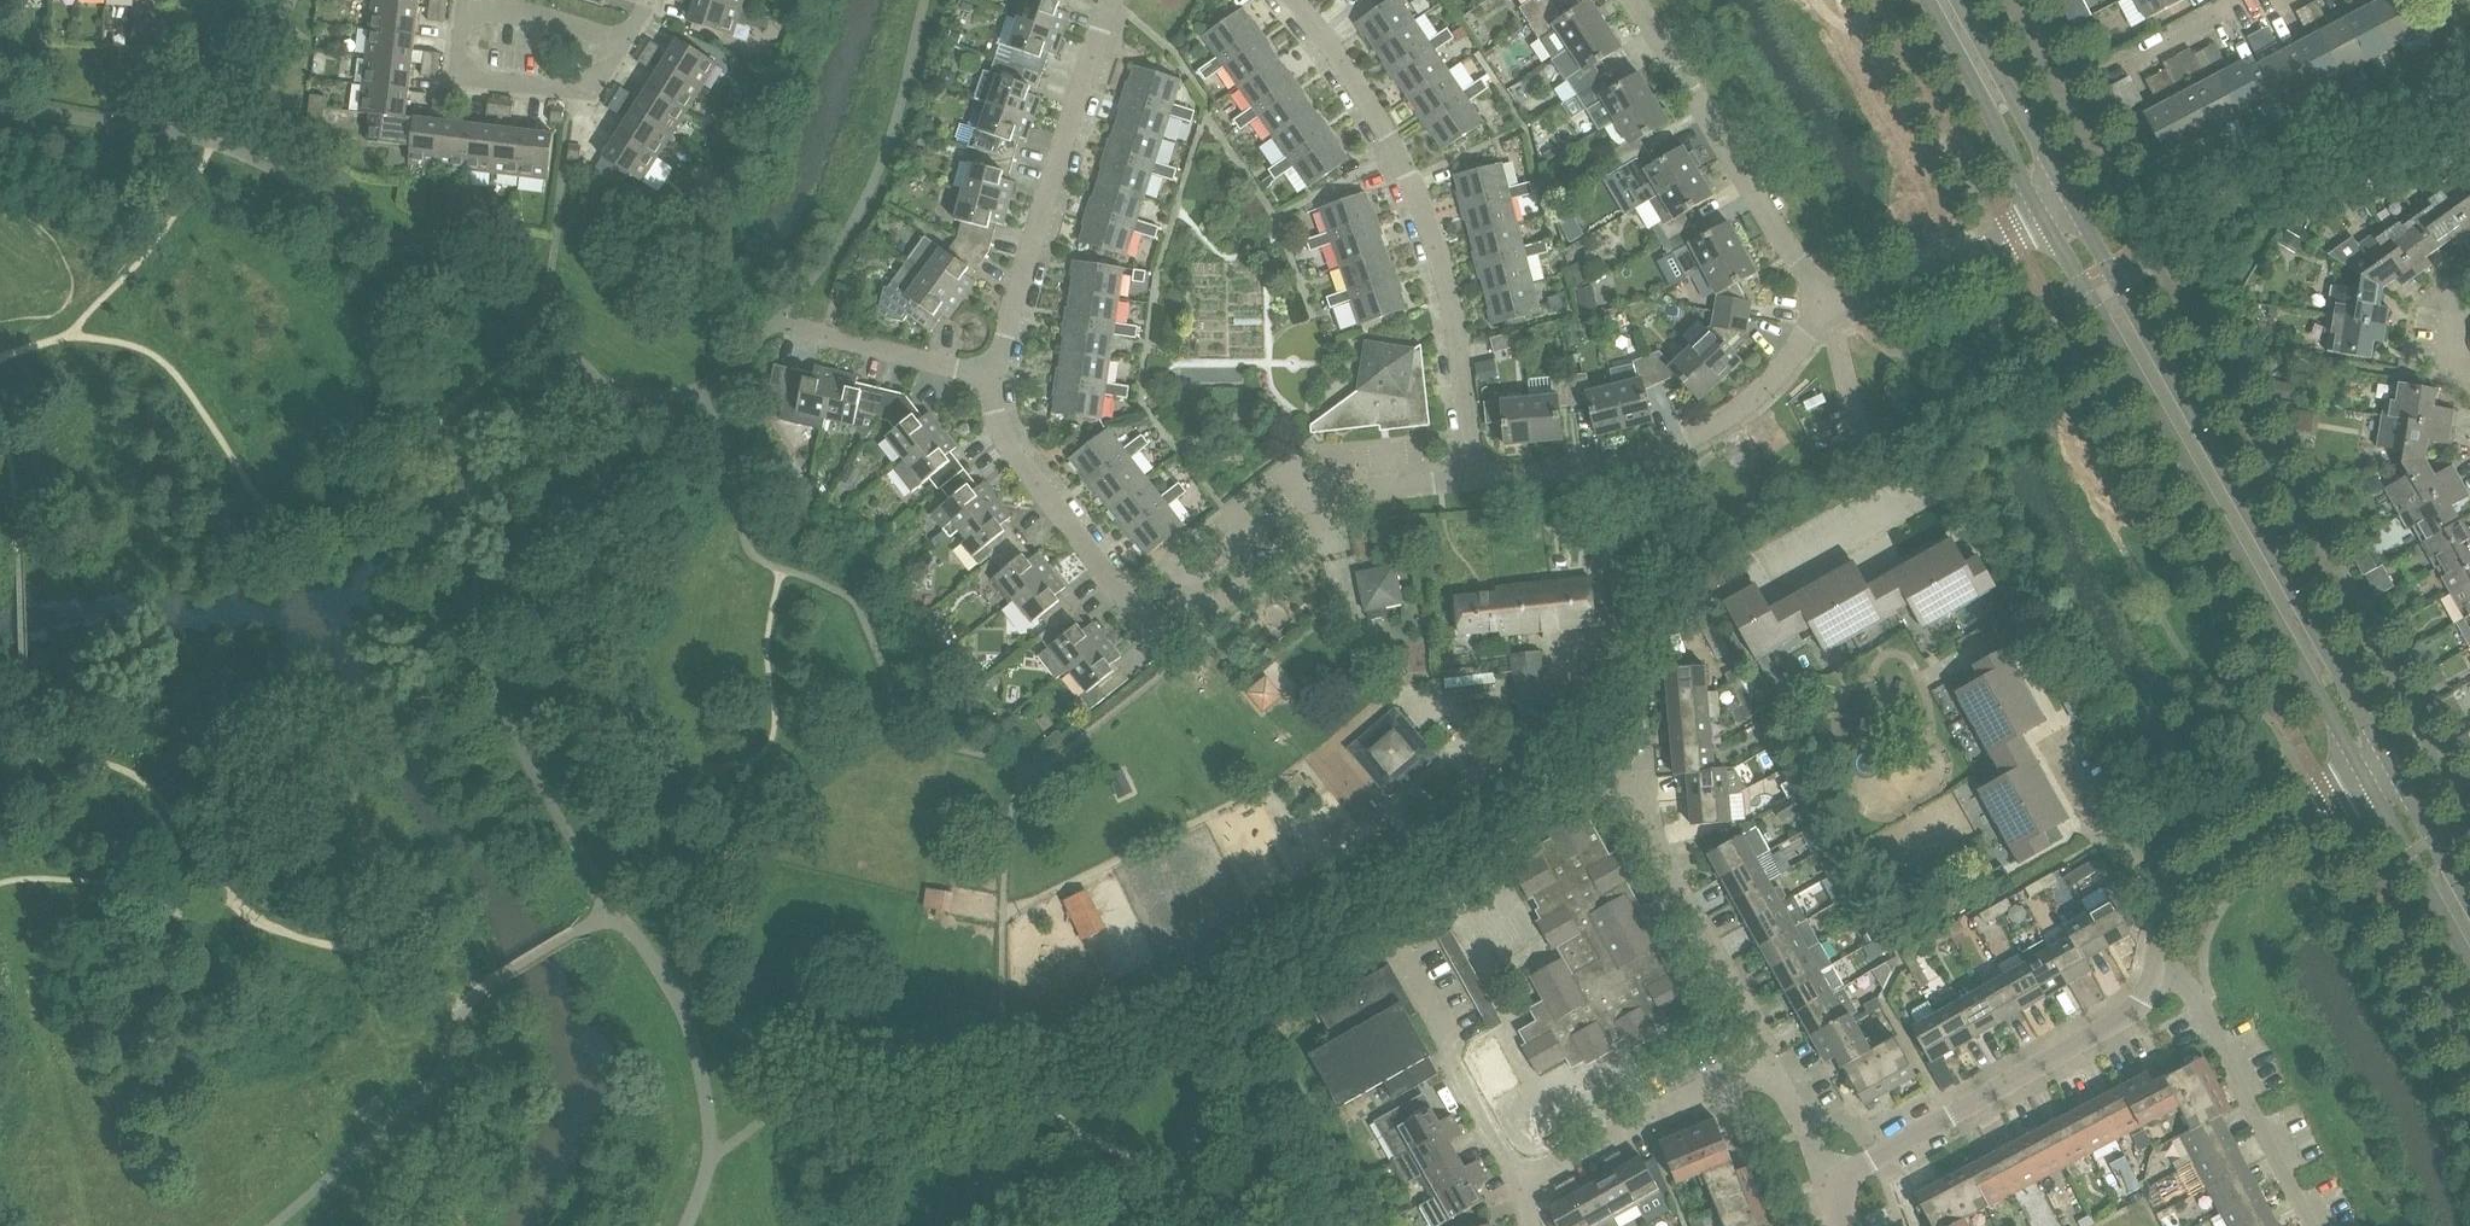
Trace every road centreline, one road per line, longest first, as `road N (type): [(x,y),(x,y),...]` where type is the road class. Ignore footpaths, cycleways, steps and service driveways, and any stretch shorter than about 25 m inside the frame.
road 1 (residential): [(993,377),(1006,442),(1163,644),(1361,491),(1476,478)]
road 2 (tertiary): [(2043,219),(2366,778)]
road 3 (tertiary): [(2390,764),(2073,203)]
road 4 (residential): [(1292,0),(1386,130),(1431,232),(1450,296),(1476,478)]
road 5 (residential): [(1476,478),(1627,459),(1705,430),(1764,388),(1829,306)]
road 6 (residential): [(1829,1186),(2122,1019),(2143,999),(2156,964)]
road 7 (residential): [(993,377),(1111,0)]
road 8 (residential): [(1633,0),(1829,306)]
road 9 (residential): [(2315,1225),(2193,993),(2156,964)]
road 10 (residential): [(2156,964),(2171,899),(2186,878),(2366,778)]
road 11 (residential): [(1518,1182),(1386,928)]
road 12 (residential): [(1518,1182),(1773,1052)]
road 13 (residential): [(465,10),(458,76),(586,91),(624,42)]
road 14 (residential): [(1773,1052),(1649,828)]
road 15 (tertiary): [(1927,0),(2043,219)]
road 16 (tertiary): [(2073,203),(1960,0)]
road 17 (residential): [(1829,306),(1934,272),(2043,219)]
road 18 (residential): [(1829,306),(1870,484),(1889,517)]
road 19 (tertiary): [(2366,778),(2469,961)]
road 20 (residential): [(794,327),(993,377)]
road 21 (residential): [(624,42),(519,10),(465,10)]
road 22 (tertiary): [(2469,906),(2390,764)]
road 23 (residential): [(2101,72),(2241,0)]
road 24 (residential): [(1829,1186),(1773,1052)]
road 25 (residential): [(1889,517),(1763,588)]

